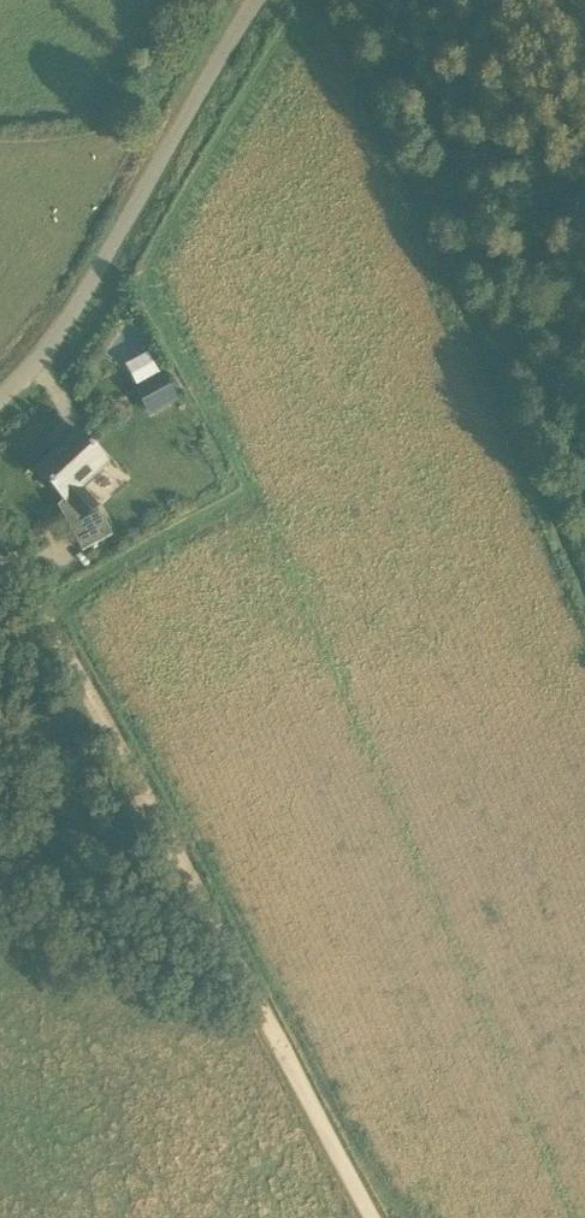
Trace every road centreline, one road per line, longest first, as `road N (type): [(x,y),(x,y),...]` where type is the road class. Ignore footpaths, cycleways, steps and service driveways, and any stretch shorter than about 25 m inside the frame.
road 1 (track): [(0,522),(373,1217)]
road 2 (unclassified): [(0,397),(30,370),(232,0)]

